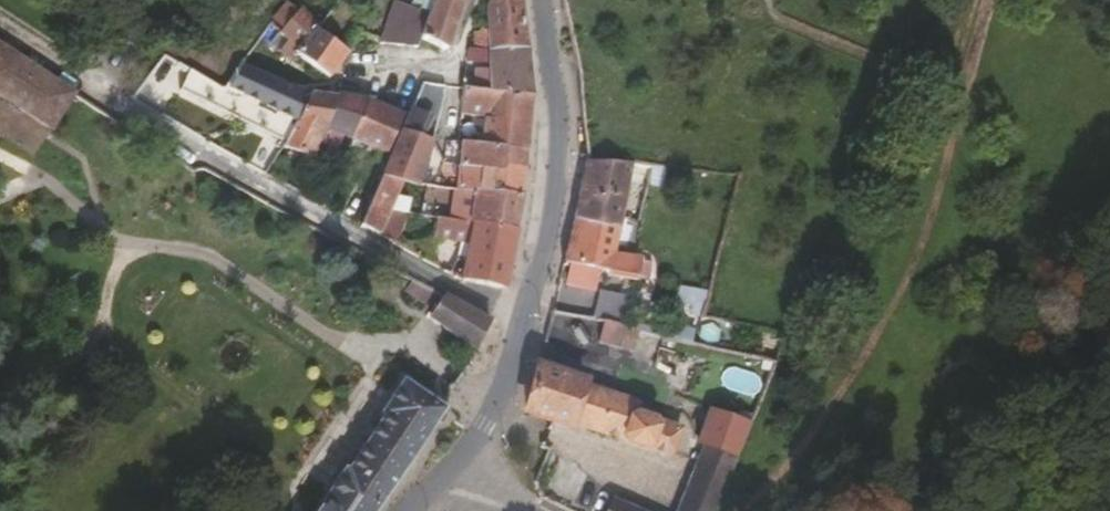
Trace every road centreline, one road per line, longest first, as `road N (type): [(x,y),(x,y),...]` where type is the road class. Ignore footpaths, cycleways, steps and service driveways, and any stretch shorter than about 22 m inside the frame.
road 1 (residential): [(0,21),(299,217),(524,329)]
road 2 (residential): [(524,329),(564,140),(549,0)]
road 3 (residential): [(459,460),(500,398),(524,329)]

